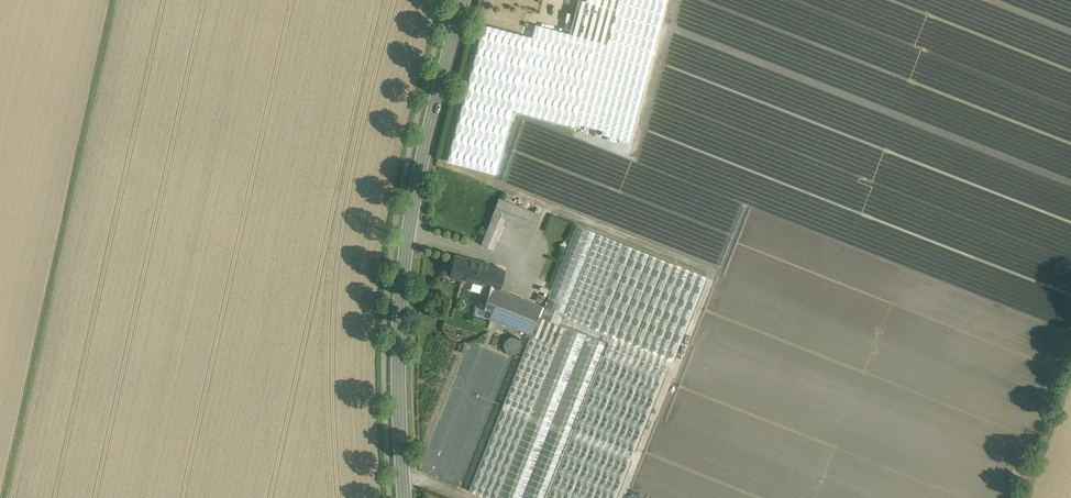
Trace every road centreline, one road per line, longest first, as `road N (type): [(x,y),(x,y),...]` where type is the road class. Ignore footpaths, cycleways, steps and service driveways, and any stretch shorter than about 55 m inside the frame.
road 1 (tertiary): [(404,497),(400,296),(415,191),(463,0)]

